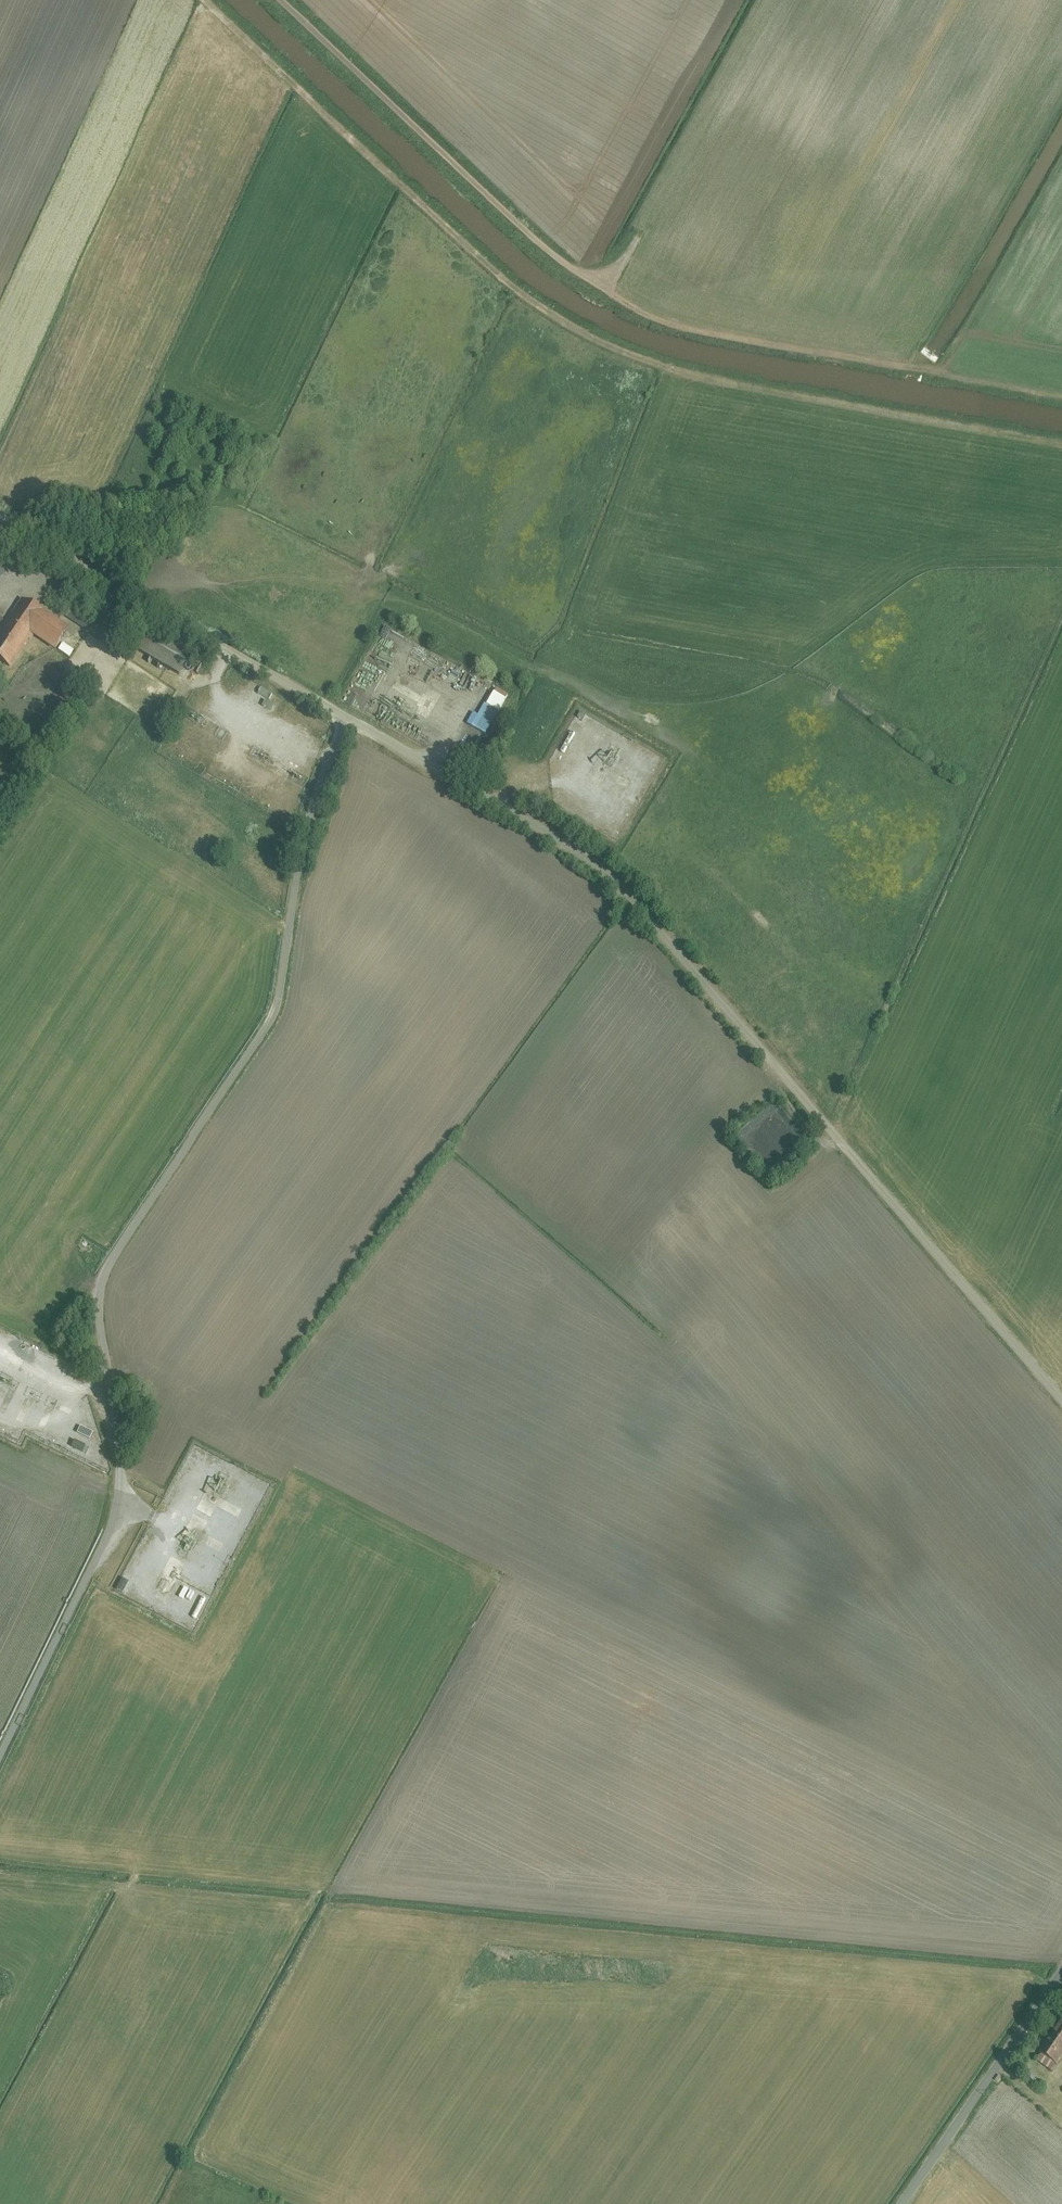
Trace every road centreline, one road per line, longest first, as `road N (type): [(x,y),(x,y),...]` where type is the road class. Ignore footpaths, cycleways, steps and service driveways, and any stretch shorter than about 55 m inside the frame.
road 1 (unclassified): [(346,725),(306,838),(269,1026),(109,1267),(101,1297),(119,1458),(116,1518),(0,1756)]
road 2 (unclassified): [(1061,1403),(605,875),(346,725)]
road 3 (track): [(1061,400),(706,332),(641,312),(605,289)]
road 4 (unclassified): [(605,289),(547,251),(281,0)]
road 5 (unclassified): [(346,725),(0,518)]
road 6 (unclassified): [(1061,1976),(906,2203)]

